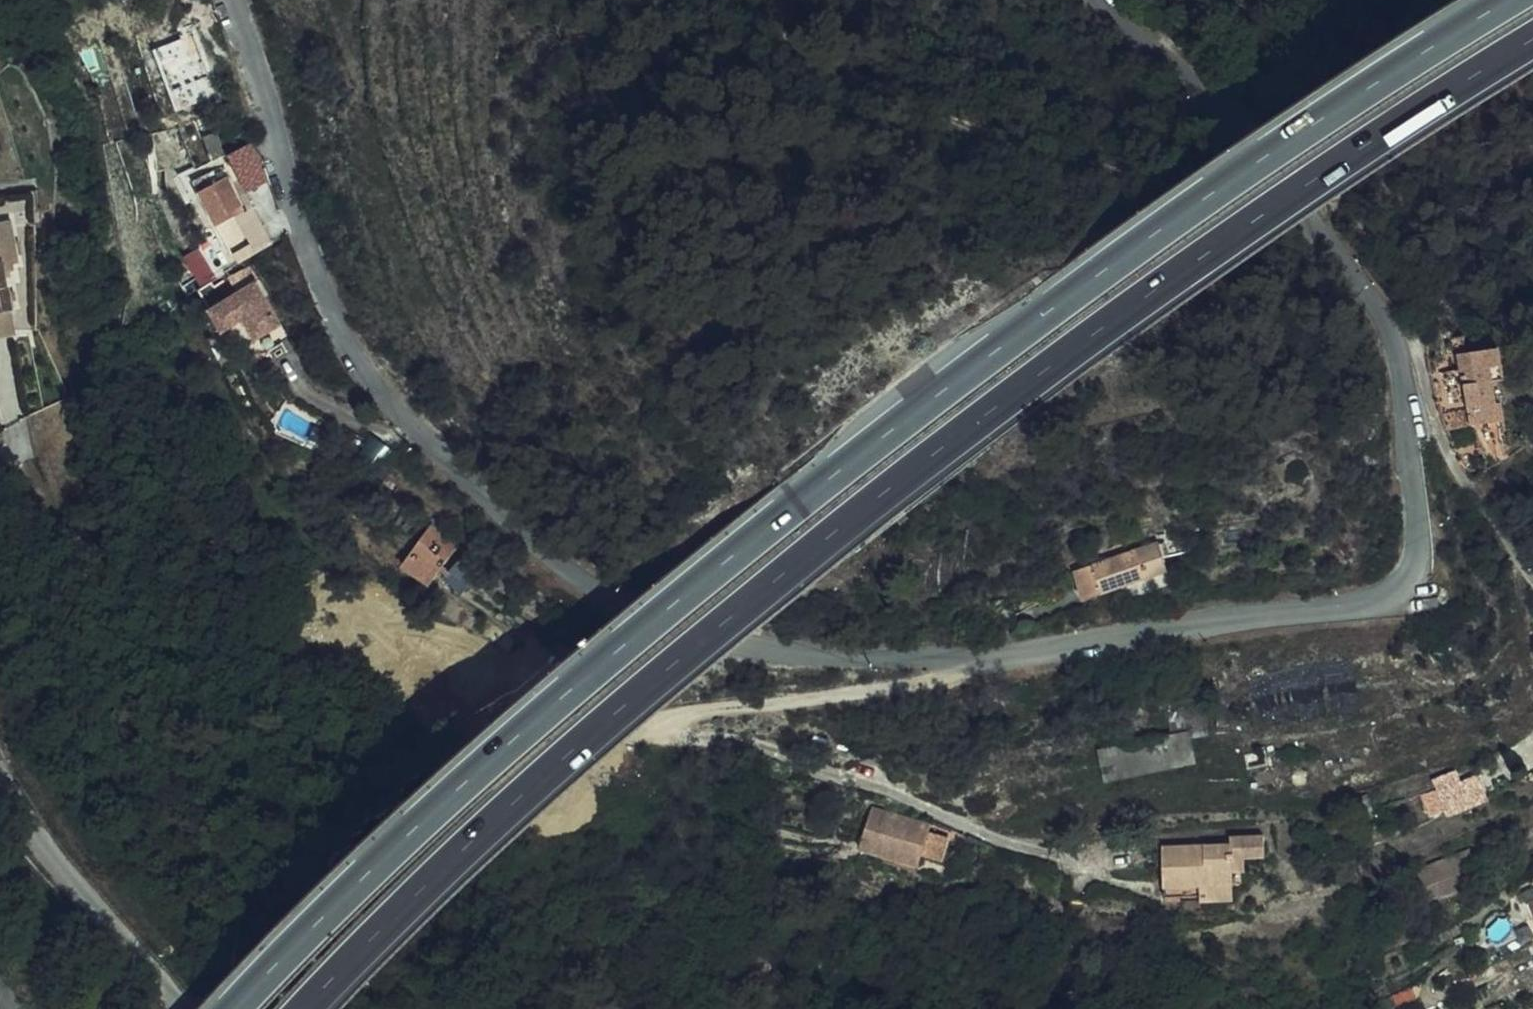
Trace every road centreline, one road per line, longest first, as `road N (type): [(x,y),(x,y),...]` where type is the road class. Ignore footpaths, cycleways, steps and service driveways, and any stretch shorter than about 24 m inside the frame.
road 1 (unclassified): [(230,0),(307,242),(350,346),(410,433),(640,620),(747,652),(861,661),(1018,655),(1368,609),(1411,584),(1420,540),(1397,346),(1371,294),(1202,79),(1124,33),(1093,0)]
road 2 (motorway): [(1509,0),(1100,273),(797,503),(510,741),(235,1008)]
road 3 (motorway): [(305,1008),(524,793),(926,460),(1244,228),(1532,39)]
road 4 (unclassified): [(186,1008),(16,824),(0,790)]

